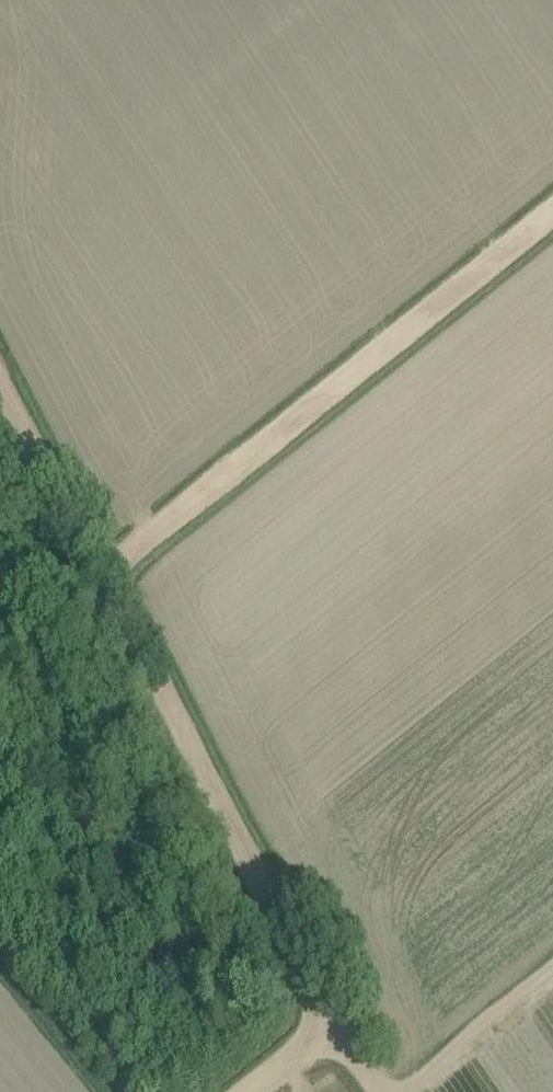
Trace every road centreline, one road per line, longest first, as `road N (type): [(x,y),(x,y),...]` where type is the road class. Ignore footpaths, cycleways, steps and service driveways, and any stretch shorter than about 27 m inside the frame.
road 1 (track): [(104,570),(552,210)]
road 2 (track): [(104,570),(337,1023)]
road 3 (track): [(0,384),(104,570)]

